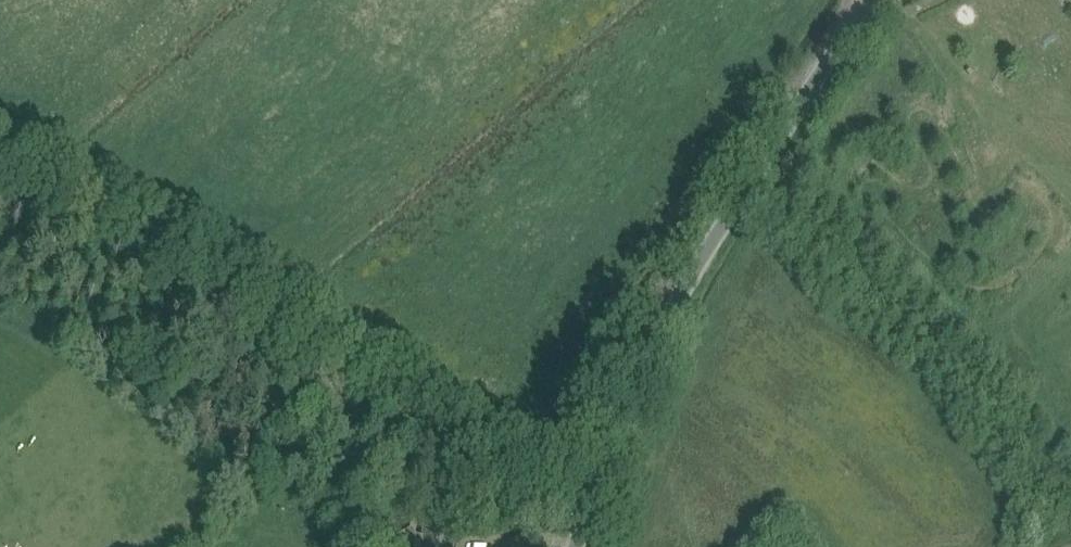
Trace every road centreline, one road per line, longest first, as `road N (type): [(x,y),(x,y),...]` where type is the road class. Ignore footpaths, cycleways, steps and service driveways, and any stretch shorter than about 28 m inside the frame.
road 1 (track): [(583,487),(213,268),(0,171)]
road 2 (unclassified): [(559,546),(583,487),(866,0)]

